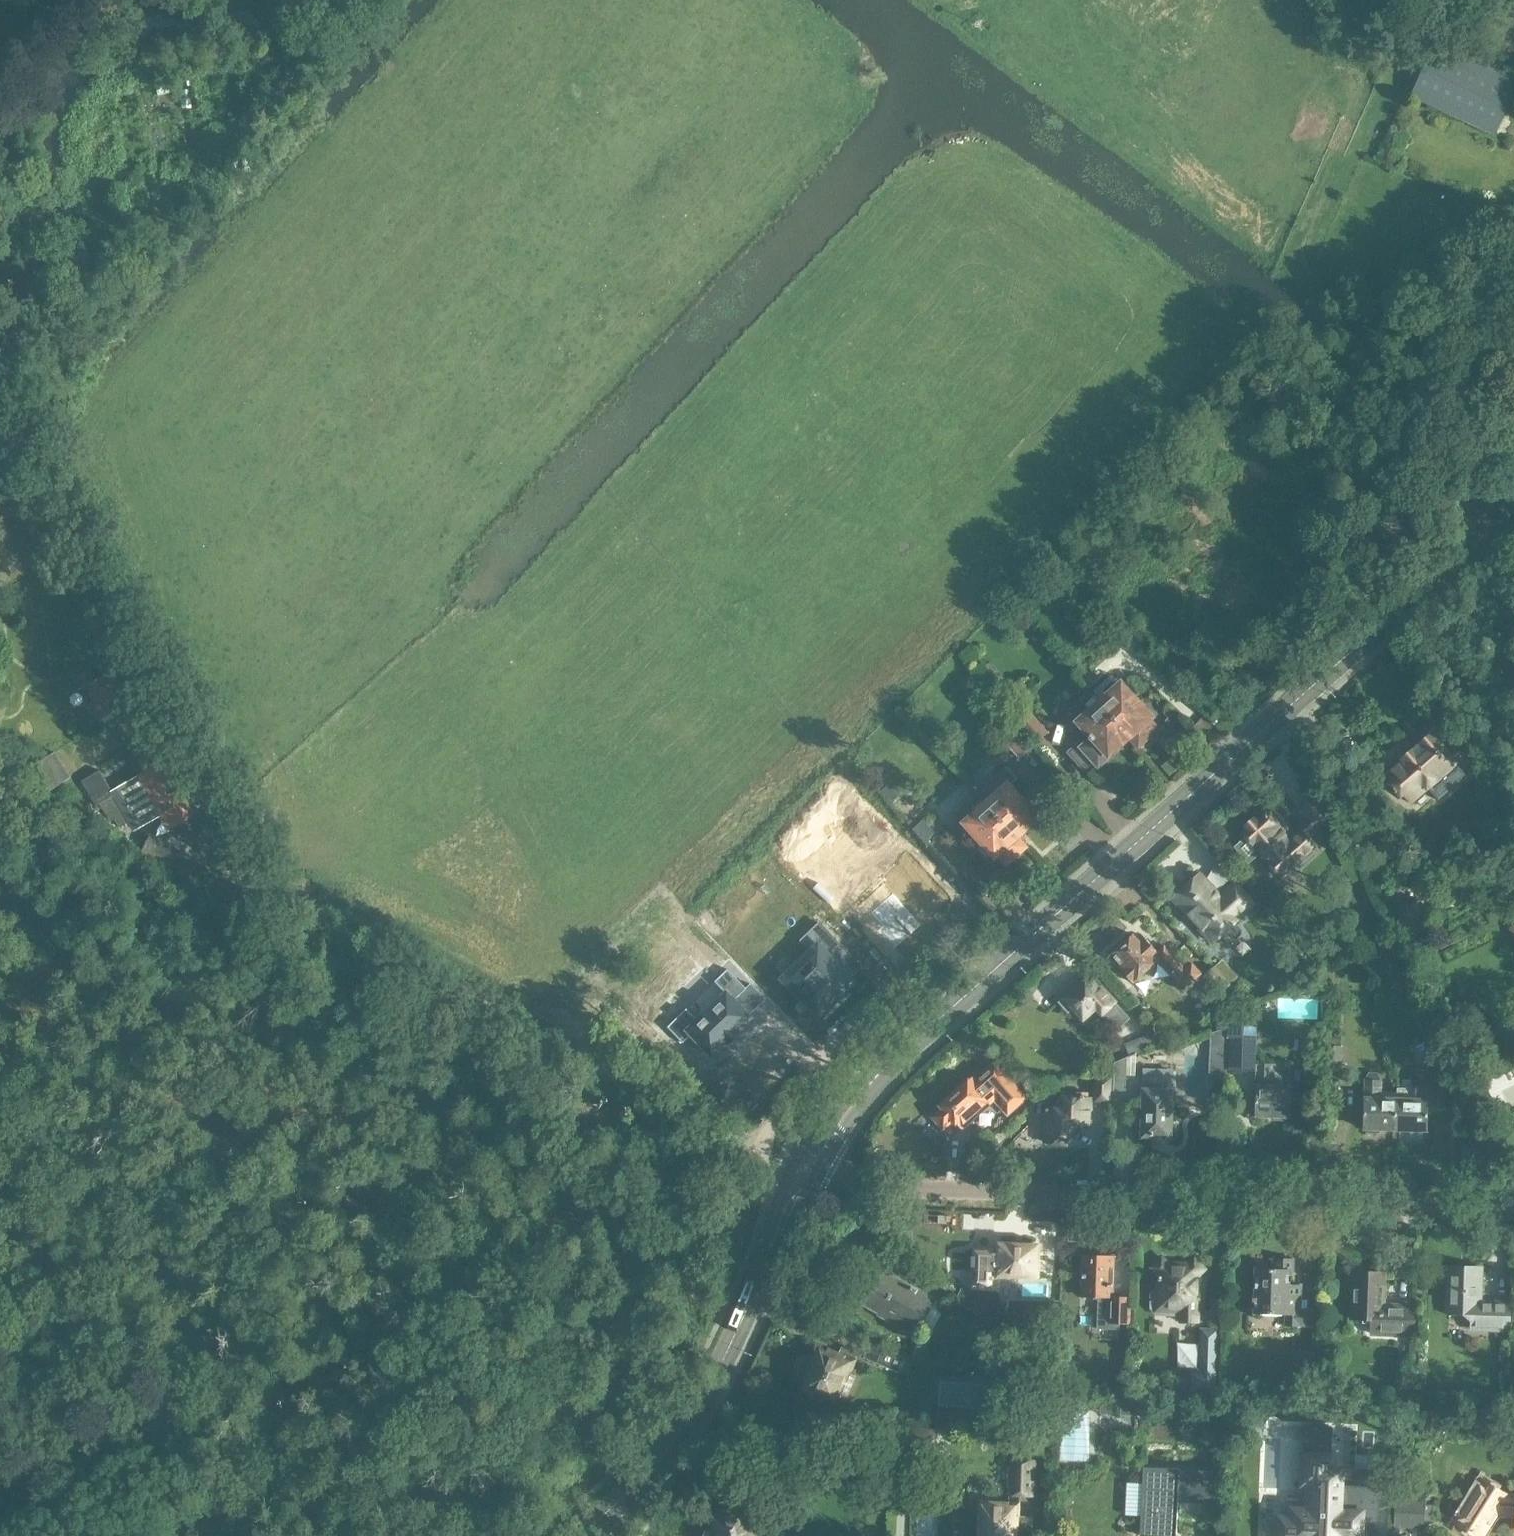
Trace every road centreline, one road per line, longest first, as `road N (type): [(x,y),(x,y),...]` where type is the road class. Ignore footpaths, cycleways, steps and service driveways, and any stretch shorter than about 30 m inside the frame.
road 1 (track): [(0,425),(263,834),(303,870),(825,1148)]
road 2 (secondary): [(832,1125),(1165,812),(1493,544)]
road 3 (residential): [(832,1125),(926,1172),(1134,1172),(1347,1191),(1513,1194)]
road 4 (secondary): [(576,1535),(694,1414),(832,1125)]

